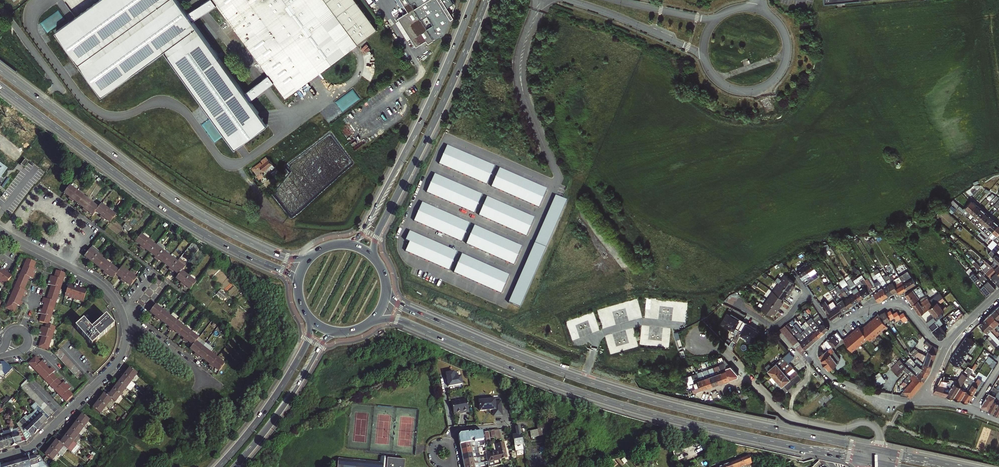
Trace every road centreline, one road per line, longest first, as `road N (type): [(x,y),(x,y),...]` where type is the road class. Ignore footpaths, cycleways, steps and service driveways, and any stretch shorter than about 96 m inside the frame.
road 1 (primary): [(365,326),(398,320),(605,400),(865,461)]
road 2 (primary): [(868,448),(686,410),(562,373),(404,308),(386,282)]
road 3 (primary): [(313,256),(282,257),(196,214),(0,70)]
road 4 (primary): [(0,87),(169,212),(290,274),(299,290)]
road 5 (primary): [(377,262),(381,229),(487,0)]
road 6 (primary): [(473,0),(369,223),(342,245)]
road 7 (residential): [(125,323),(123,352),(110,372),(34,445),(0,457)]
road 8 (primary): [(307,314),(298,360),(219,466)]
road 9 (residential): [(704,59),(730,89),(750,92),(775,80),(788,56),(786,36),(757,9)]
road 10 (primary): [(236,466),(319,347),(344,332)]
road 11 (residential): [(747,377),(790,418),(842,429),(872,425),(878,450)]
road 12 (residential): [(532,117),(570,197),(616,254)]
road 13 (residential): [(920,395),(885,397),(830,376),(813,353),(834,328)]
road 14 (residential): [(571,0),(704,59)]
road 15 (residential): [(834,328),(900,304),(946,347)]
road 16 (residential): [(97,226),(40,185),(4,233)]
road 17 (residential): [(535,0),(517,70),(532,117)]
road 18 (residential): [(532,117),(525,61),(544,0)]

